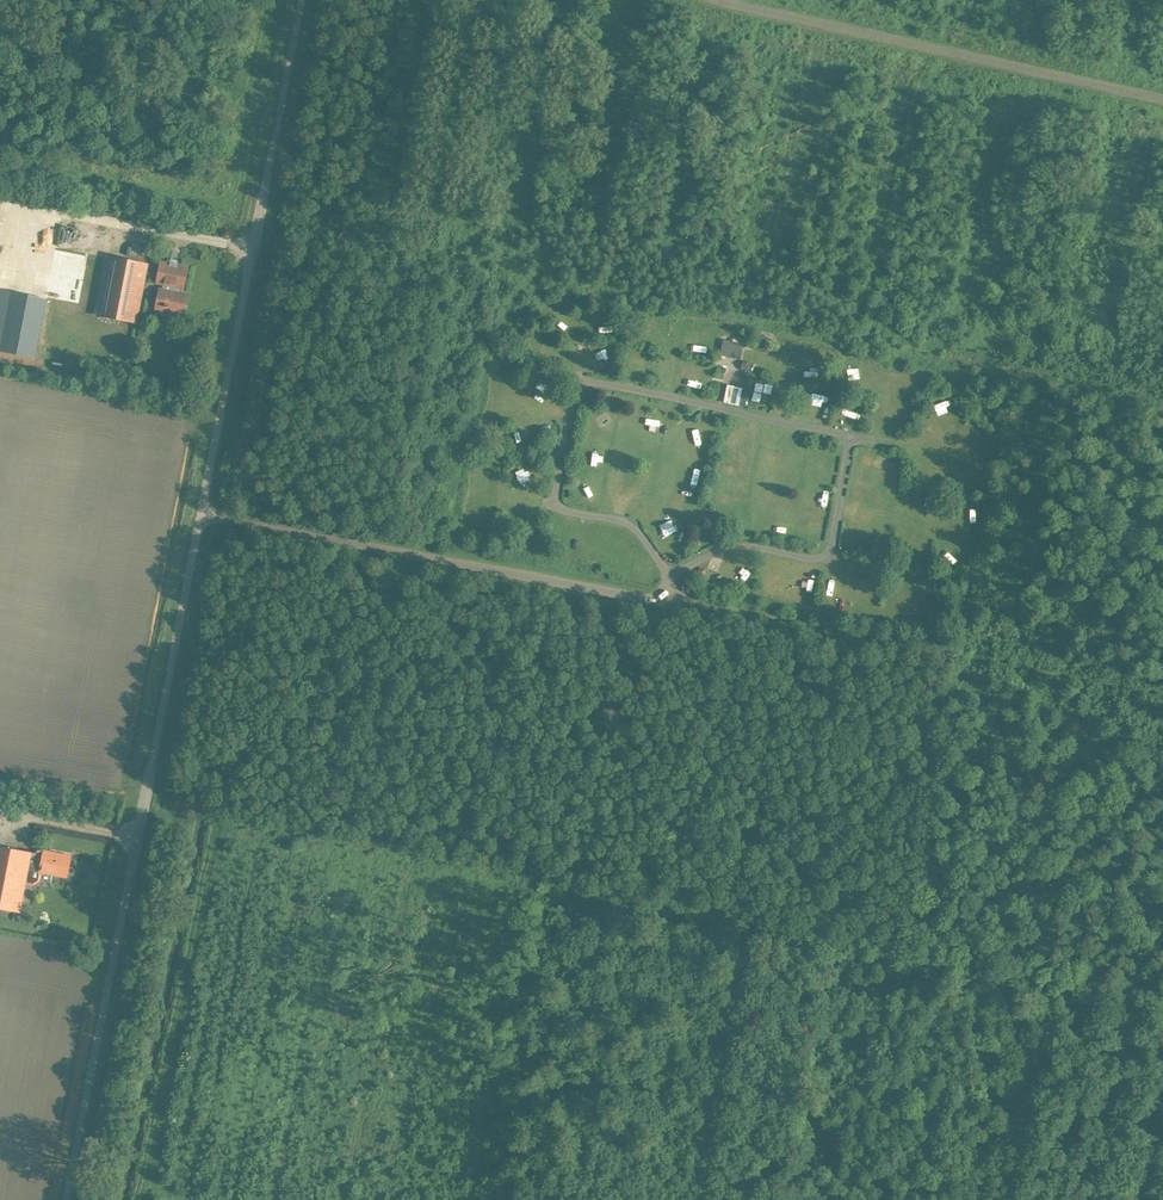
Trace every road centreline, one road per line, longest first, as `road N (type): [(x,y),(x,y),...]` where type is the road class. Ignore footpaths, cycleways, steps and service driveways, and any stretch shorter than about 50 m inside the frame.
road 1 (unclassified): [(67,1199),(301,0)]
road 2 (track): [(1162,692),(689,605)]
road 3 (track): [(135,1199),(215,813),(147,790)]

